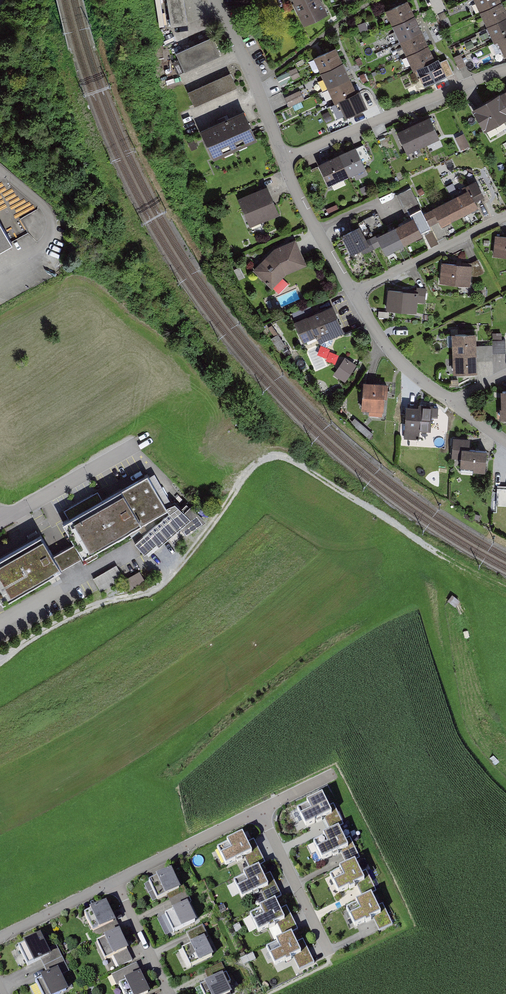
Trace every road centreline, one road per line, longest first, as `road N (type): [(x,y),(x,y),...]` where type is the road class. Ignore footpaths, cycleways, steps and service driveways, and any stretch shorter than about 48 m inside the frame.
road 1 (residential): [(0,937),(332,774)]
road 2 (residential): [(505,69),(284,158)]
road 3 (residential): [(216,0),(284,158)]
road 4 (residential): [(354,294),(505,215)]
road 5 (residential): [(140,442),(0,522)]
road 6 (residential): [(284,158),(354,294)]
road 7 (residential): [(354,294),(397,359),(450,401)]

